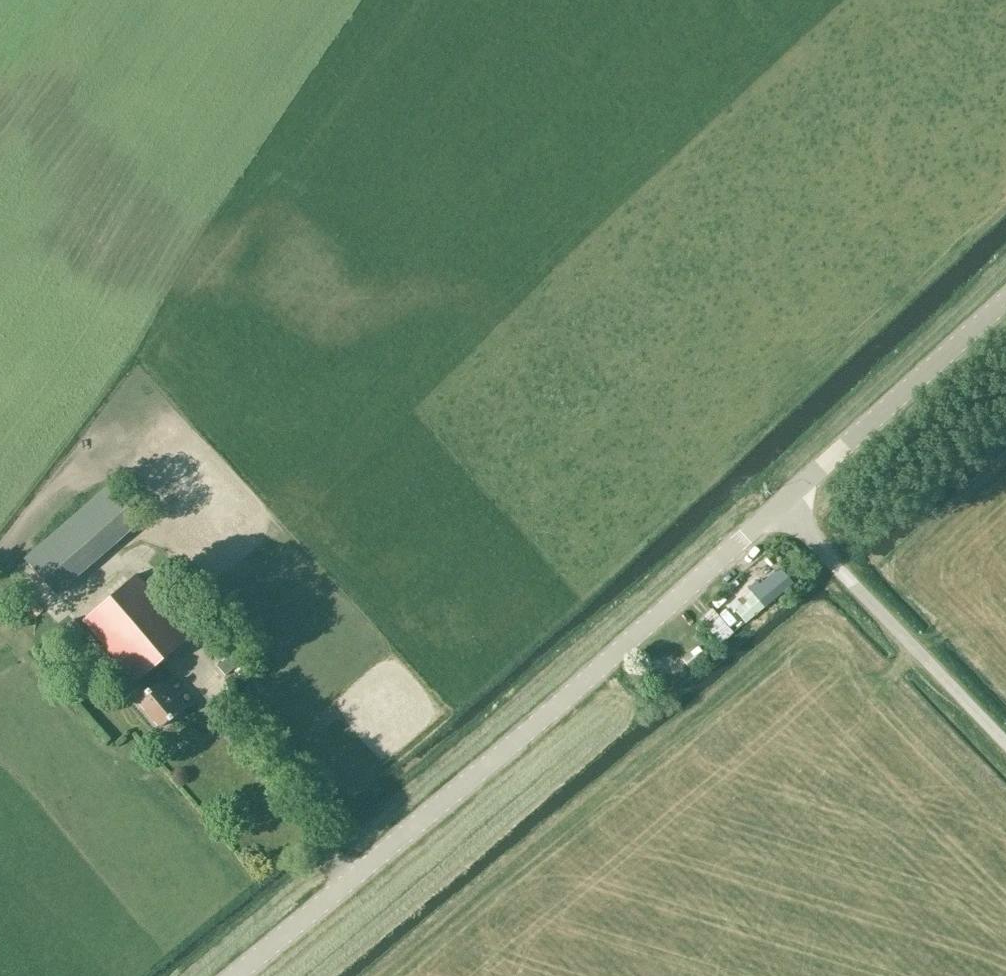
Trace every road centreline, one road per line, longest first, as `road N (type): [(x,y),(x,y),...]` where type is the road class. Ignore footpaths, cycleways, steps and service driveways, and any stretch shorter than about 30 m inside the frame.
road 1 (tertiary): [(235,975),(781,505)]
road 2 (unclassified): [(1005,742),(781,505)]
road 3 (tertiary): [(781,505),(1005,299)]

